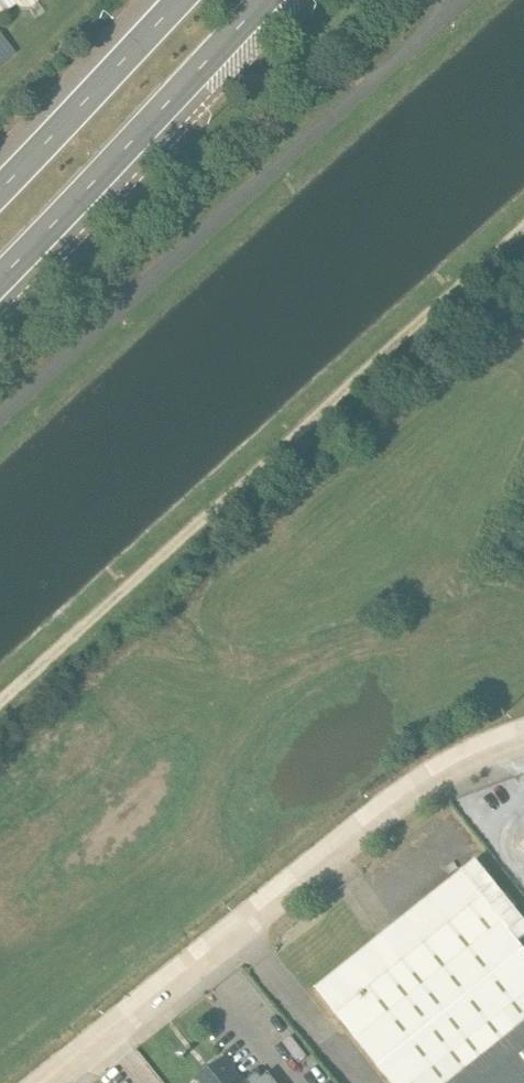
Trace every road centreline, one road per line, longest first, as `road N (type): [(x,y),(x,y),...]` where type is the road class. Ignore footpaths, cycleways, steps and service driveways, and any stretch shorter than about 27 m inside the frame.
road 1 (track): [(0,699),(523,234)]
road 2 (unclassified): [(523,729),(435,770),(35,1082)]
road 3 (primary): [(0,279),(267,0)]
road 4 (primary): [(179,0),(0,190)]

